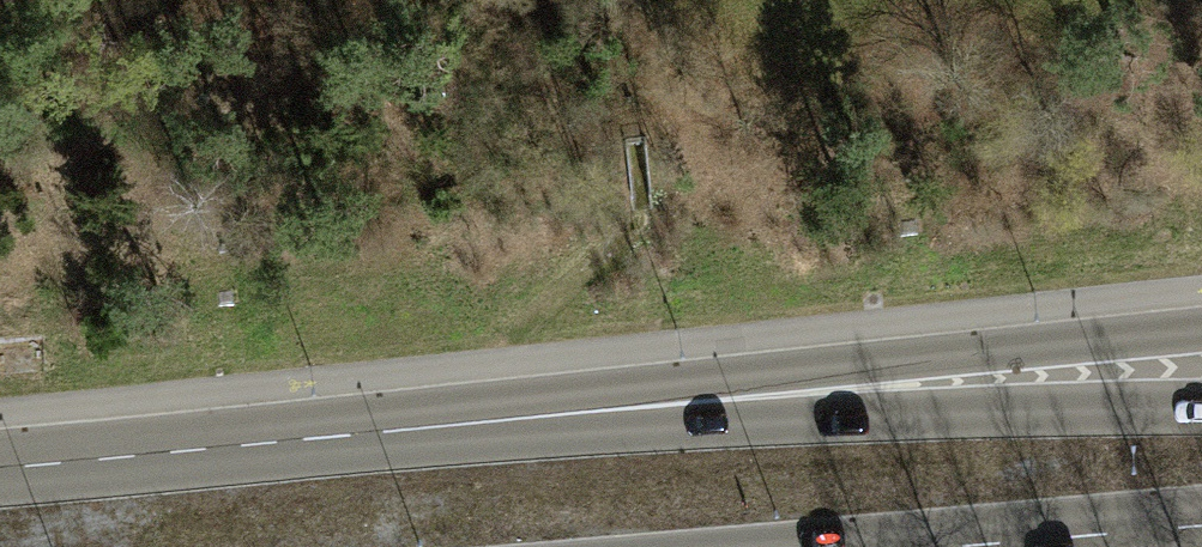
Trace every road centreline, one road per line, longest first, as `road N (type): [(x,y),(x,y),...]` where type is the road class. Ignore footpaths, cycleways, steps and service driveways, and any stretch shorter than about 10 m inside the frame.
road 1 (primary): [(880,387),(0,466)]
road 2 (primary): [(1201,336),(1026,354),(880,387)]
road 3 (primary): [(1201,408),(1030,407),(880,387)]
road 4 (motorway): [(1201,527),(966,546)]

